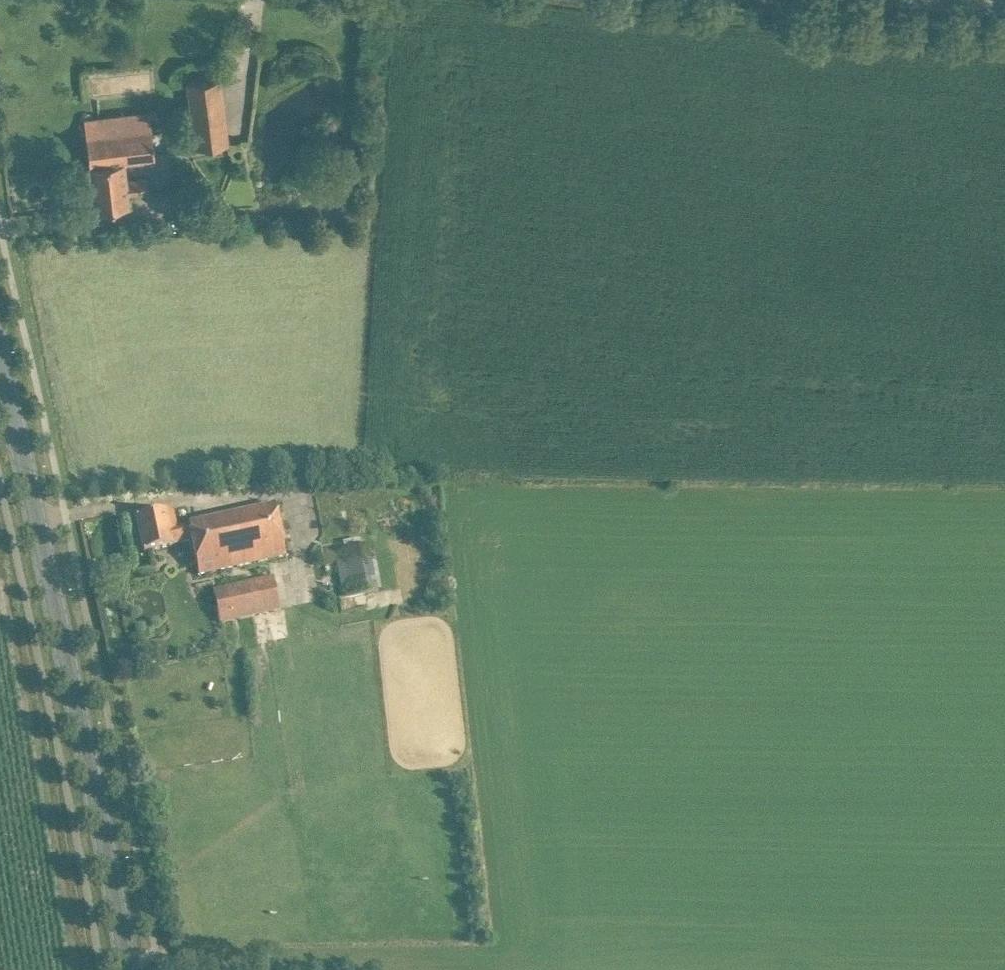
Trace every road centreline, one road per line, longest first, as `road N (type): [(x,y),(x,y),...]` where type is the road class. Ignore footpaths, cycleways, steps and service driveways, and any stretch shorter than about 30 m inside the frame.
road 1 (secondary): [(0,333),(131,969)]

